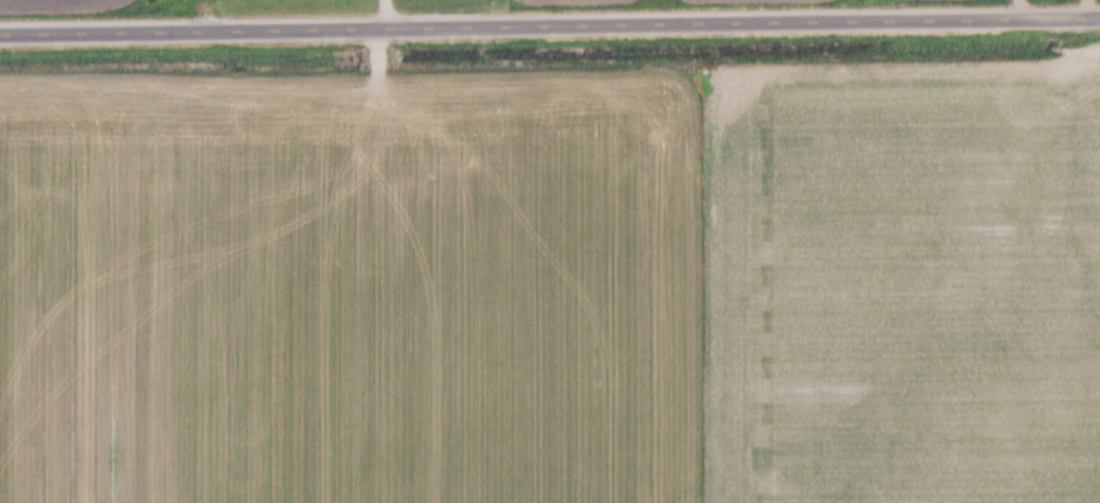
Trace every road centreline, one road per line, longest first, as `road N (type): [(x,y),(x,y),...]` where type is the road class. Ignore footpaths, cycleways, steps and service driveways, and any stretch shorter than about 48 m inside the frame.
road 1 (tertiary): [(0,33),(1099,19)]

